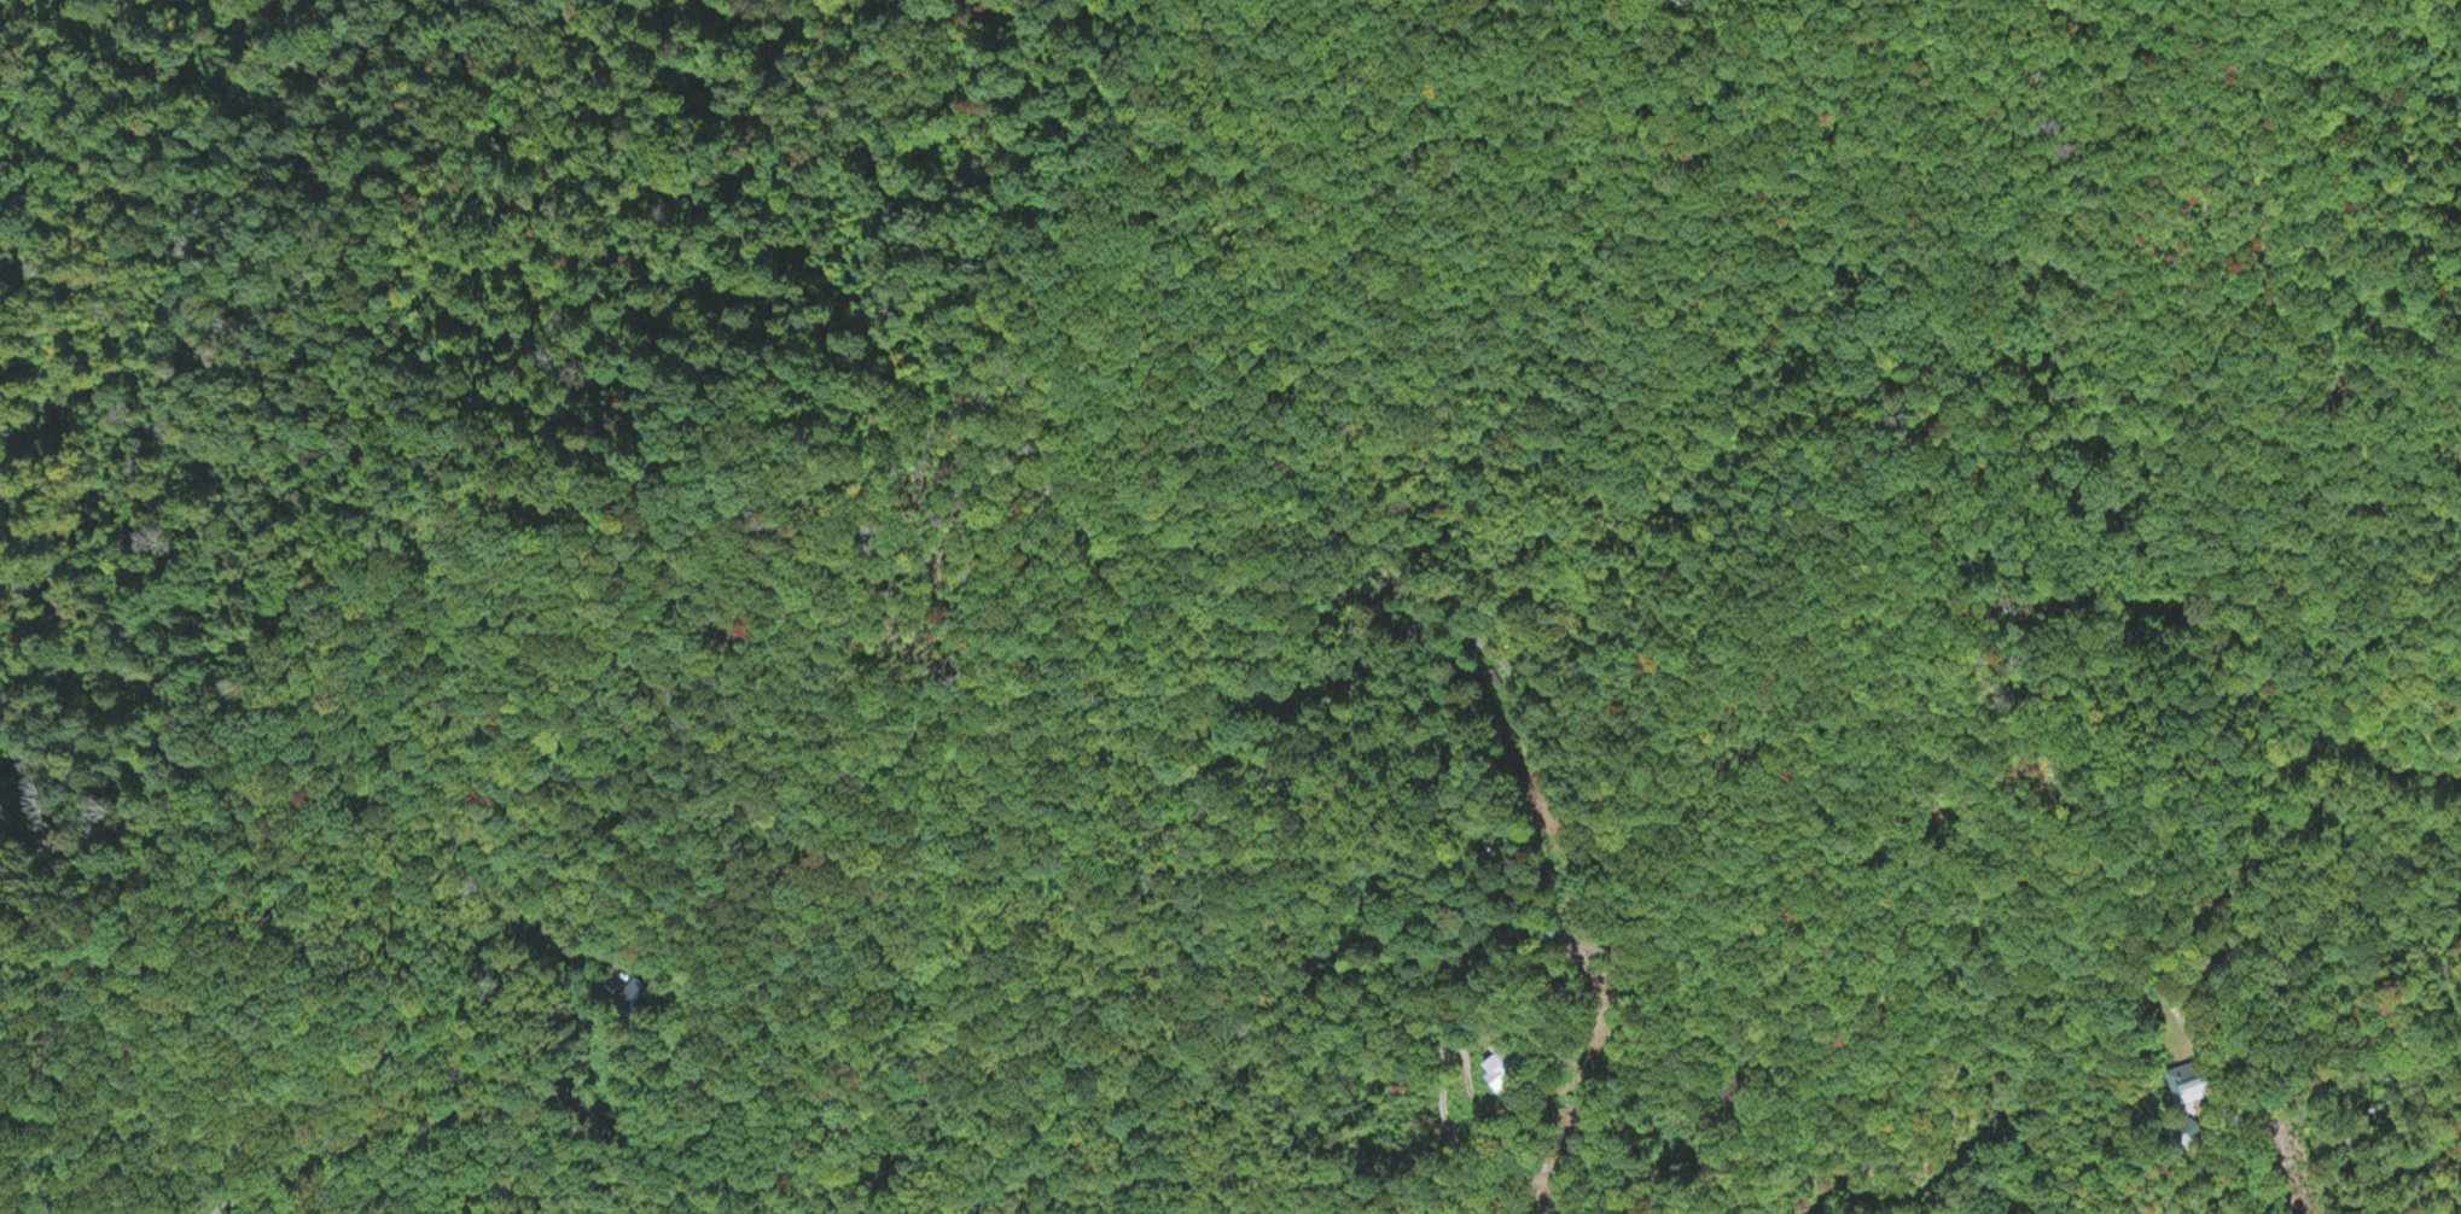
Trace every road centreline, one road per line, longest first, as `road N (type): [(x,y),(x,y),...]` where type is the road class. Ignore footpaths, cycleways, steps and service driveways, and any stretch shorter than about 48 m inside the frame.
road 1 (residential): [(1655,1213),(1656,1183),(1646,1167),(1476,1155),(1461,1148),(1444,1115),(1443,930),(1426,866),(1478,702),(1468,671),(1431,641),(1435,620),(1450,619),(1476,637),(1512,678),(1532,809),(1570,869),(1547,928),(1549,952),(1573,973),(1604,982),(1718,1005),(1734,1050)]

